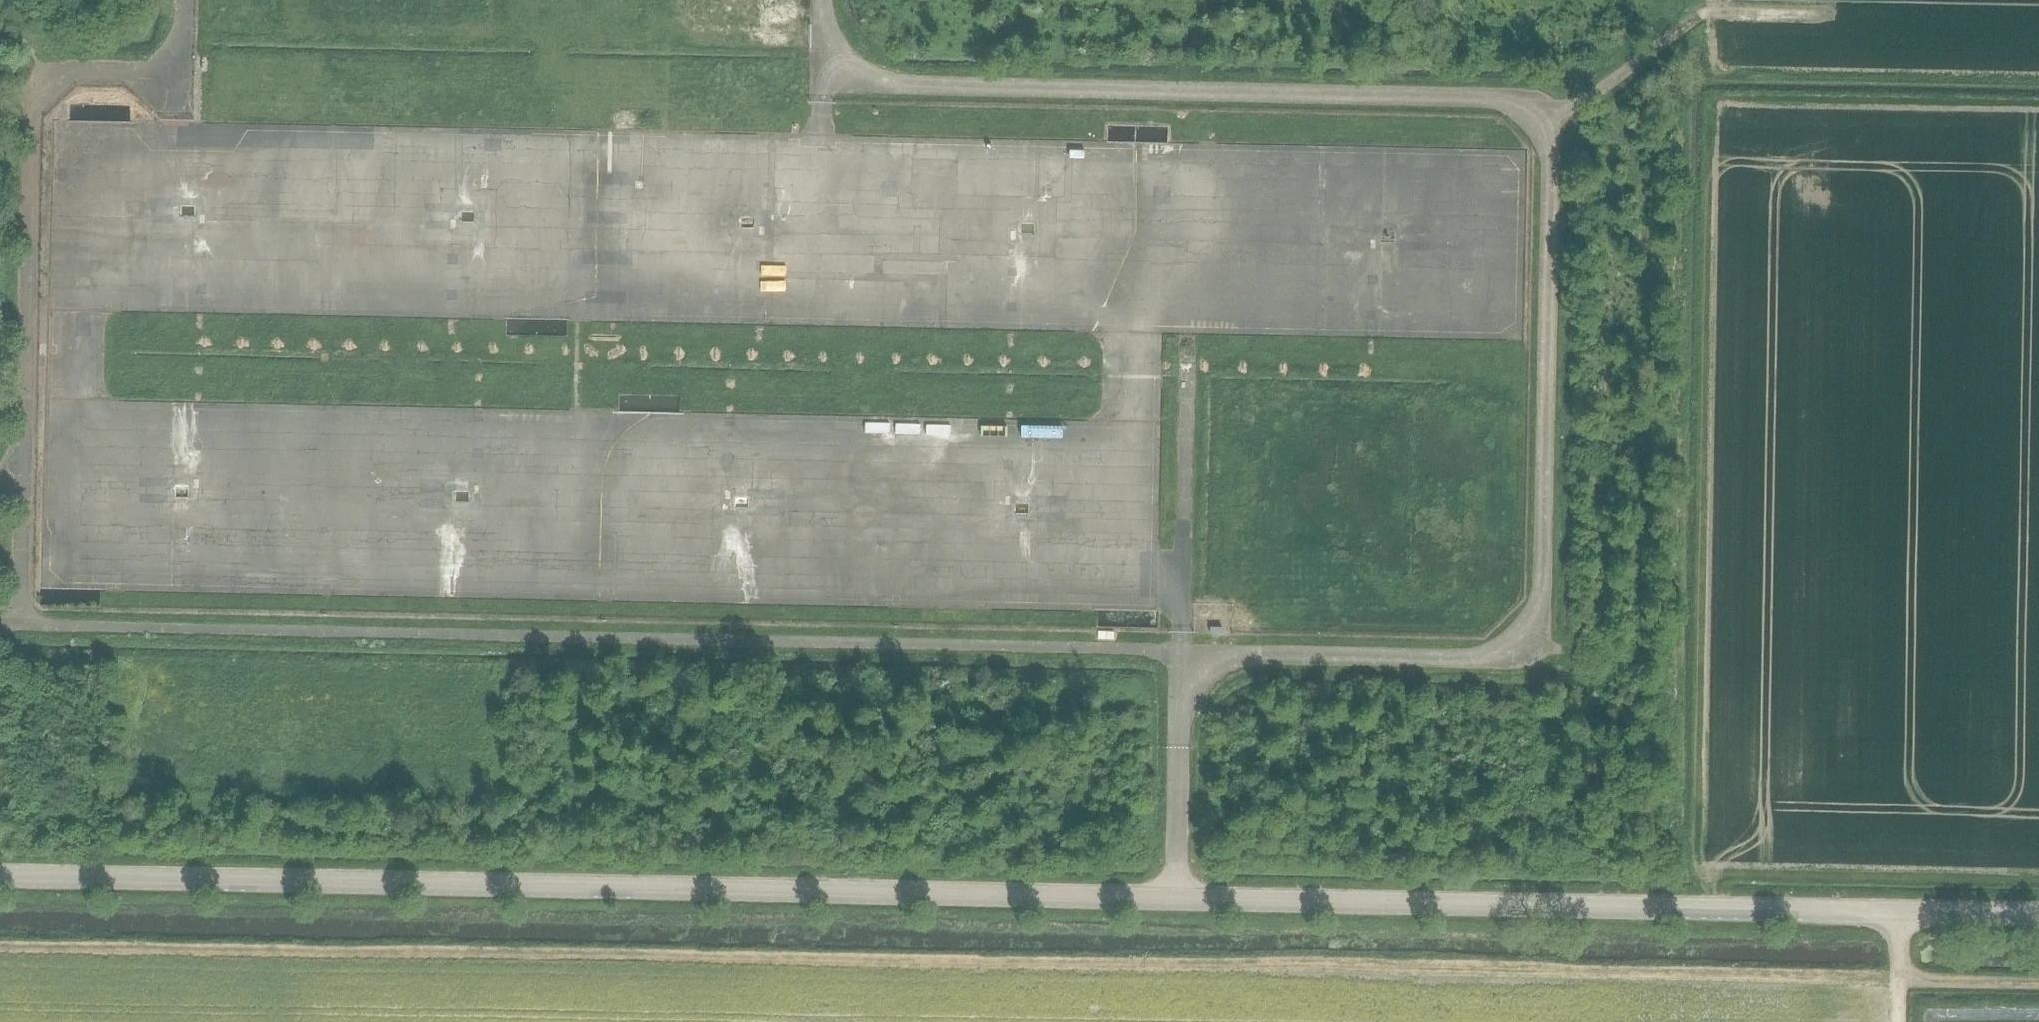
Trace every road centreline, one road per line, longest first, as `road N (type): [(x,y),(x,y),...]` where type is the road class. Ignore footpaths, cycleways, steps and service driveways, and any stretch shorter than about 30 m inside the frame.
road 1 (tertiary): [(2038,910),(0,874)]

